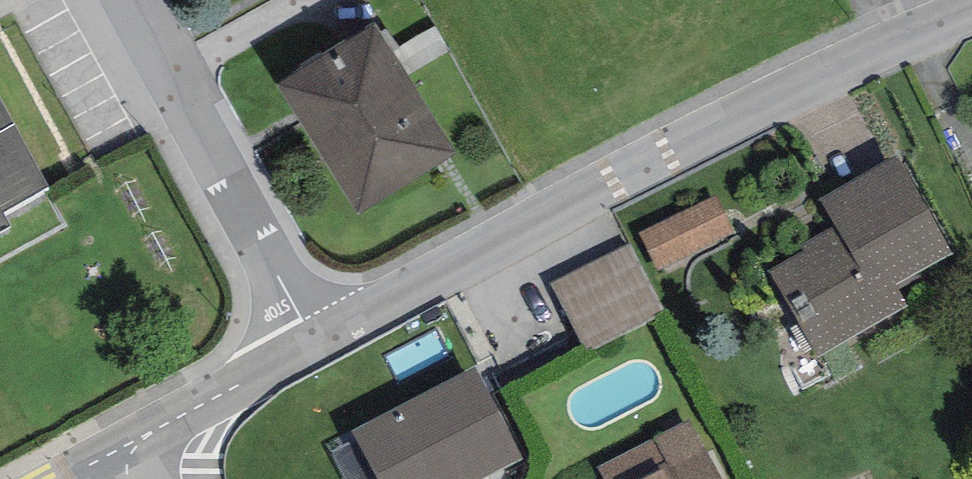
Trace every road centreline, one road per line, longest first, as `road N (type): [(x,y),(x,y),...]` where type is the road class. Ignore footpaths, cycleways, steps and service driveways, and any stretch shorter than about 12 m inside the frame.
road 1 (residential): [(316,347),(888,54)]
road 2 (unclassified): [(121,0),(316,347)]
road 3 (residential): [(135,447),(316,347)]

